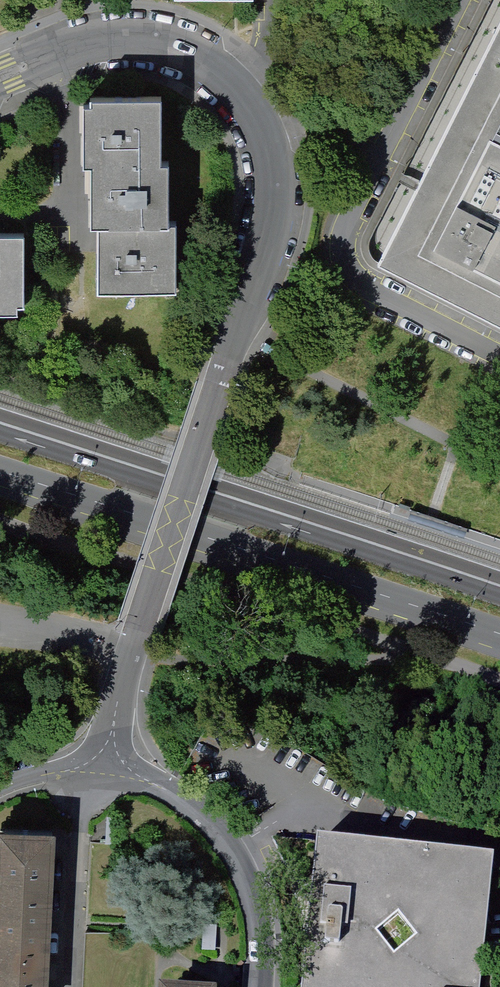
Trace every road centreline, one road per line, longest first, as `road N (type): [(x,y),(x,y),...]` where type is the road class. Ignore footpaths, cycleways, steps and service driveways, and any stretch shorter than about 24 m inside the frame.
road 1 (residential): [(0,78),(94,46),(140,42),(186,53),(231,82),(259,113),(273,150),(269,241),(140,626),(106,770)]
road 2 (primary): [(0,472),(499,636)]
road 3 (primary): [(499,589),(0,425)]
road 4 (residential): [(499,354),(366,288),(343,257),(348,217),(459,0)]
road 5 (residential): [(106,770),(160,785),(228,844),(257,901),(260,986)]

